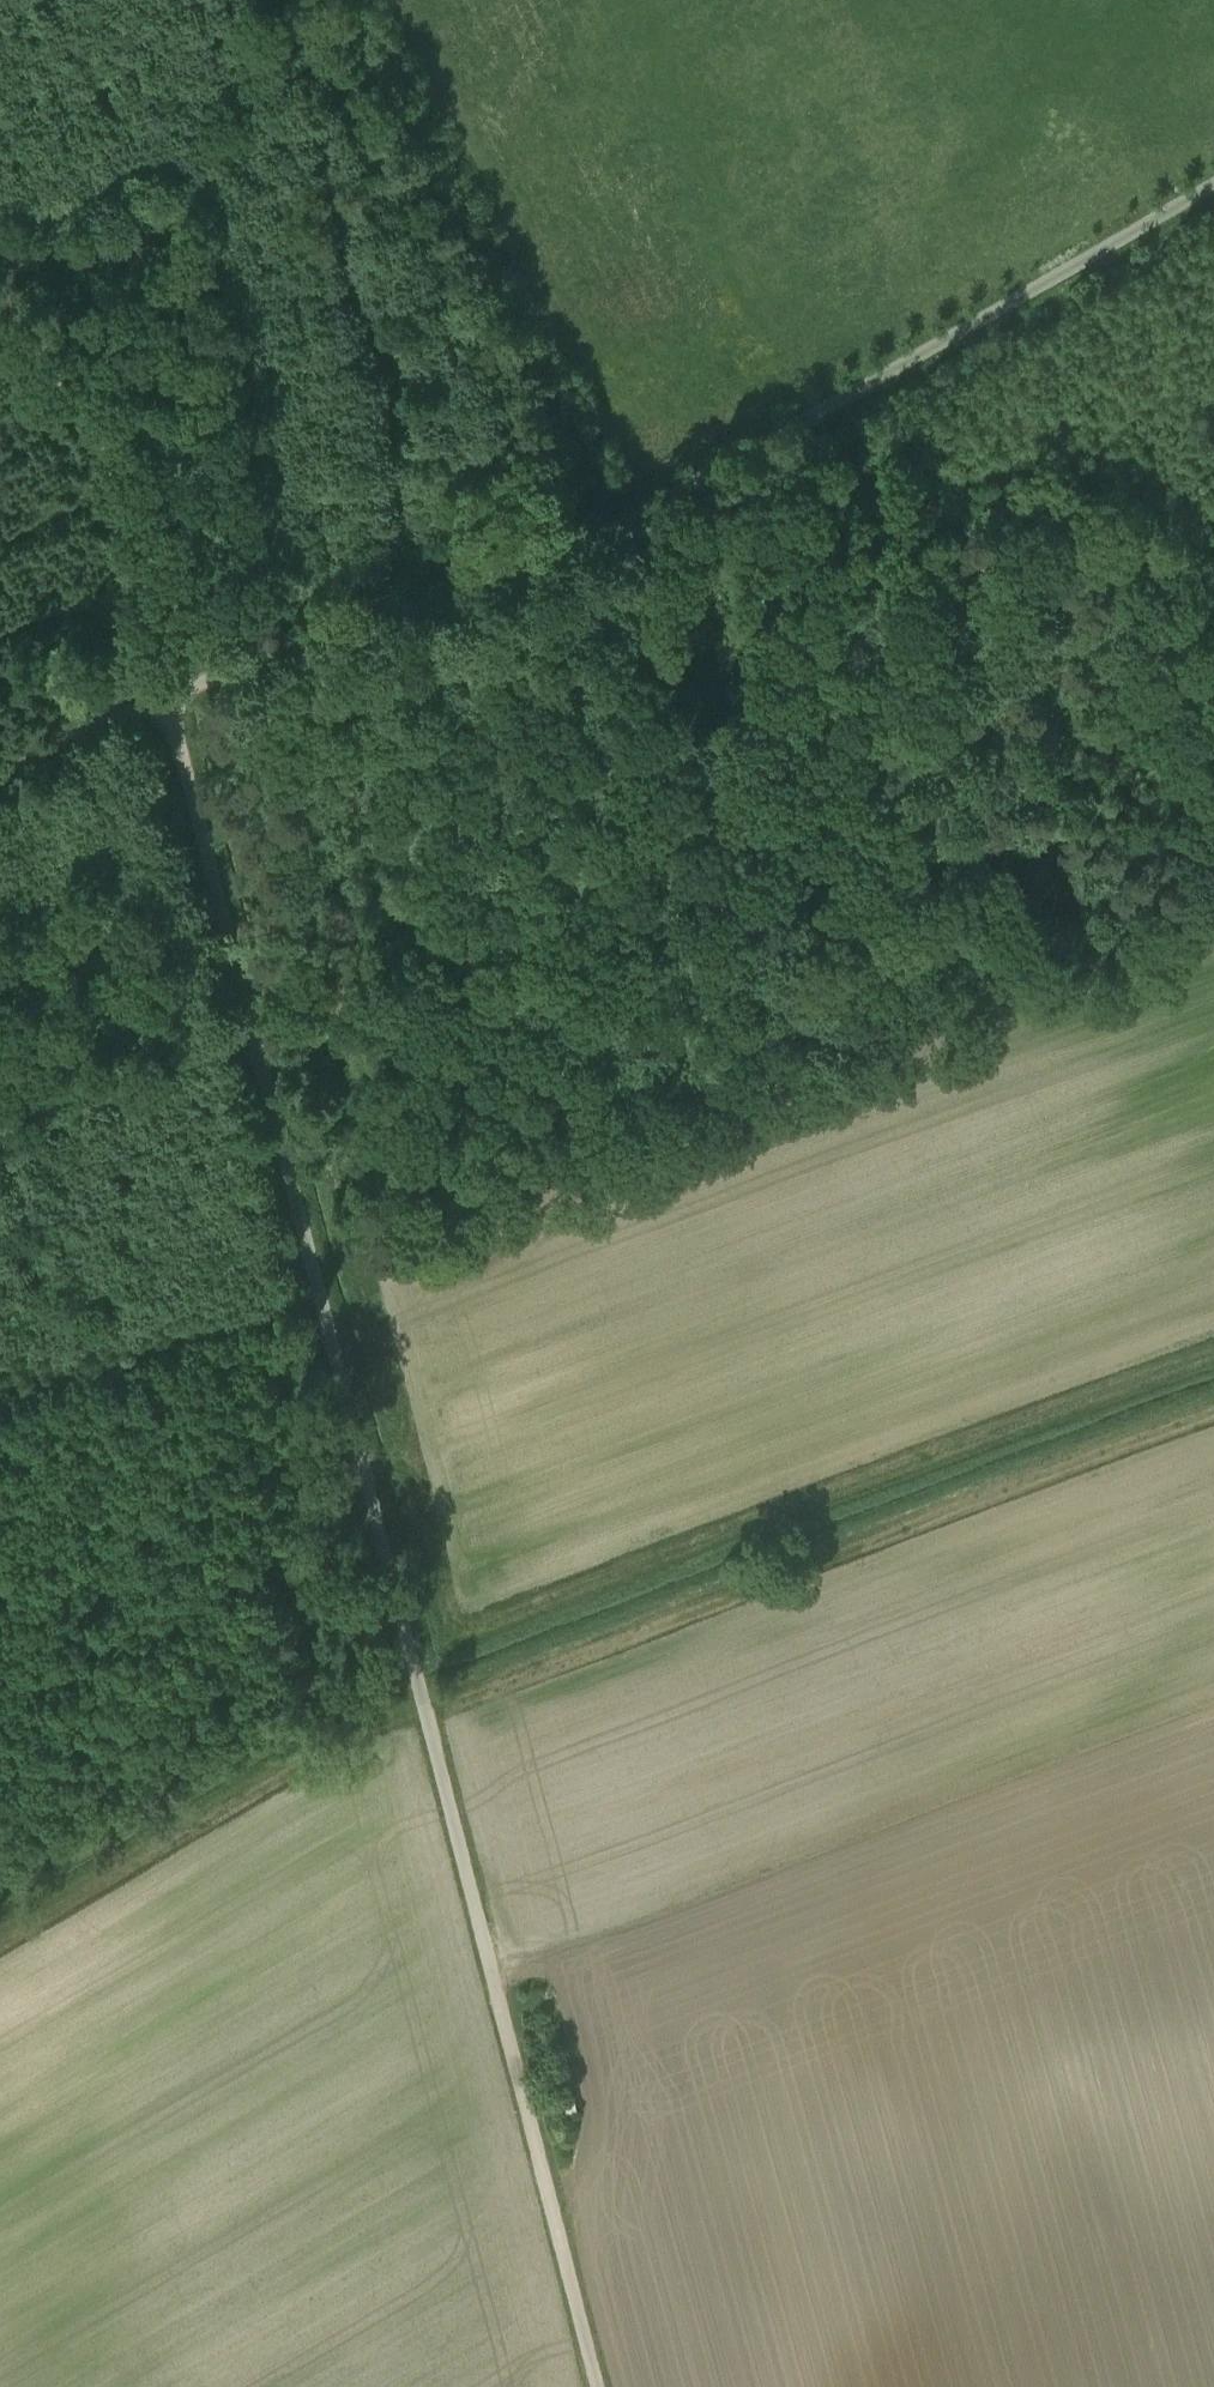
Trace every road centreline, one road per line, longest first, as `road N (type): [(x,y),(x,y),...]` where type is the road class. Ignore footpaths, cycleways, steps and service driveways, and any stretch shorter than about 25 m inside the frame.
road 1 (residential): [(1213,191),(191,732),(604,2386)]
road 2 (track): [(0,809),(191,732),(117,483),(43,355),(0,318)]

